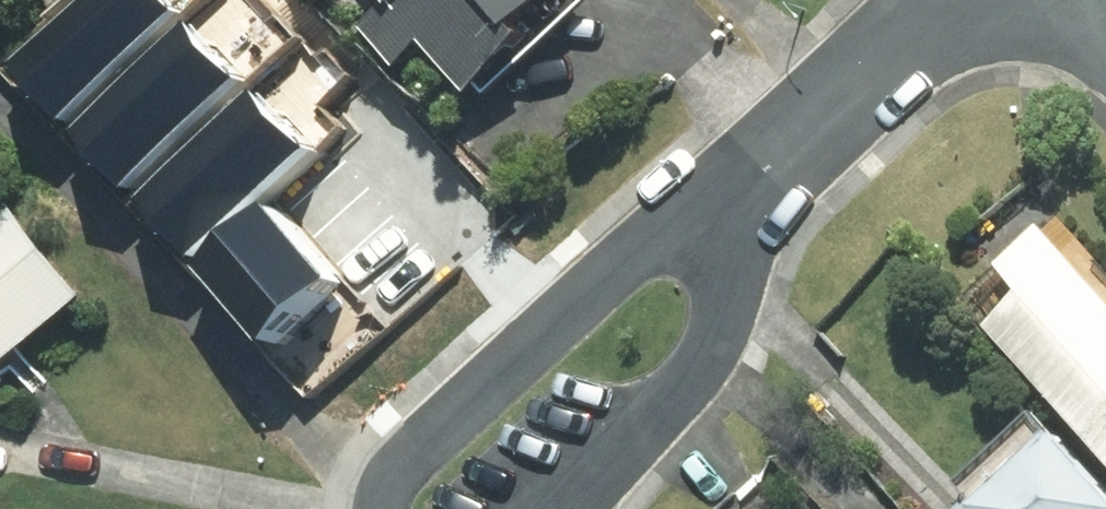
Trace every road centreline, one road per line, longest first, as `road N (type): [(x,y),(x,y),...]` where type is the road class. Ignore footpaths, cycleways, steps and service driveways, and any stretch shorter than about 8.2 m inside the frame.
road 1 (residential): [(765,176),(657,238),(443,424),(396,471),(380,508)]
road 2 (residential): [(575,508),(713,353),(765,176)]
road 3 (residential): [(765,176),(954,0)]

